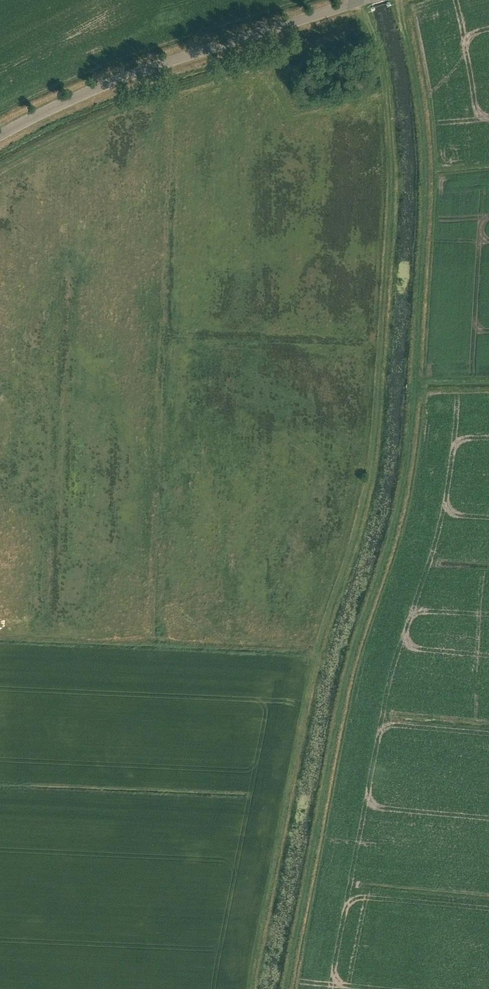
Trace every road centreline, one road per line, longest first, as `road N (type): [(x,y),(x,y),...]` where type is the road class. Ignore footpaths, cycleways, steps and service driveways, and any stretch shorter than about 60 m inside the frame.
road 1 (track): [(249,988),(309,666),(372,458),(389,170),(381,80),(359,1)]
road 2 (track): [(286,988),(351,661),(384,571),(411,449),(425,184),(401,0)]
road 3 (tertiary): [(0,134),(116,80),(361,0)]

